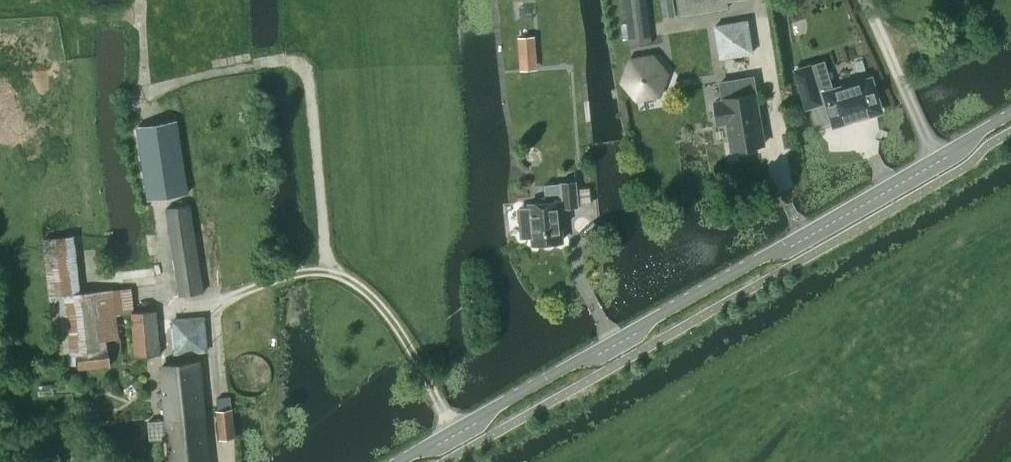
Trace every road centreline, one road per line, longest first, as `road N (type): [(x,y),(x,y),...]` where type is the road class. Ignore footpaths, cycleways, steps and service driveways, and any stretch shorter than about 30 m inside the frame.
road 1 (tertiary): [(407,461),(1010,116)]

